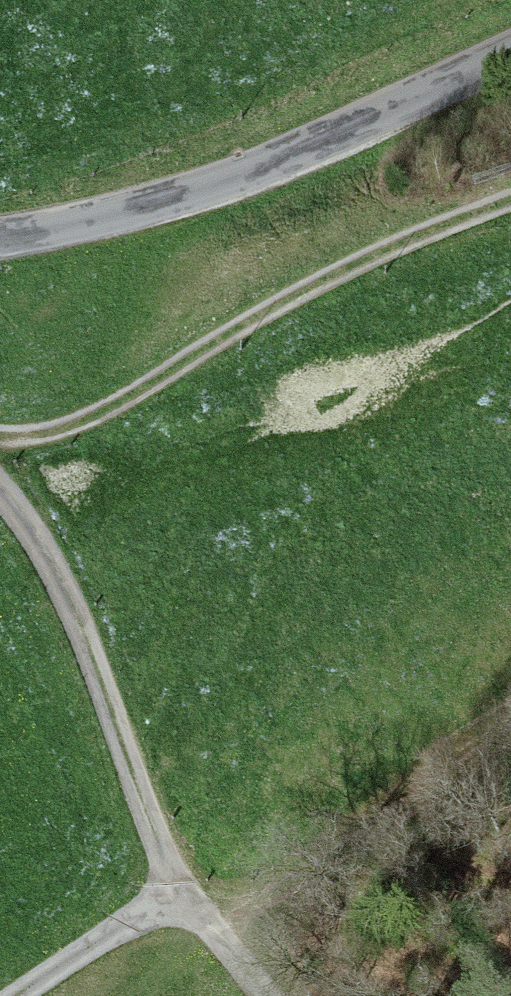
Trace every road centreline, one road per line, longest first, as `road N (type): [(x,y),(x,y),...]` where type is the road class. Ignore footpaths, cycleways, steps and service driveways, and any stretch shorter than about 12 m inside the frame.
road 1 (track): [(0,440),(42,438),(131,402),(219,341),(345,274),(510,204)]
road 2 (track): [(245,995),(175,898),(59,596),(0,498)]
road 3 (unclassified): [(510,58),(268,171),(53,234),(0,242)]
road 4 (track): [(25,995),(175,898)]

